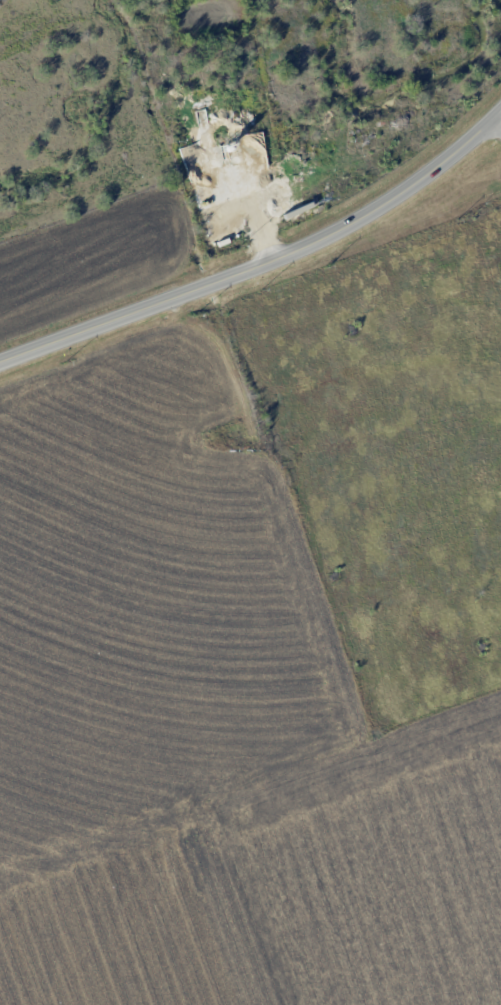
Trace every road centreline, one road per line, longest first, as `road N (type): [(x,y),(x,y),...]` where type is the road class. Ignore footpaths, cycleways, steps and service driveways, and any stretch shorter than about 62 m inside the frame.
road 1 (secondary): [(500,110),(388,202),(307,248),(0,360)]

